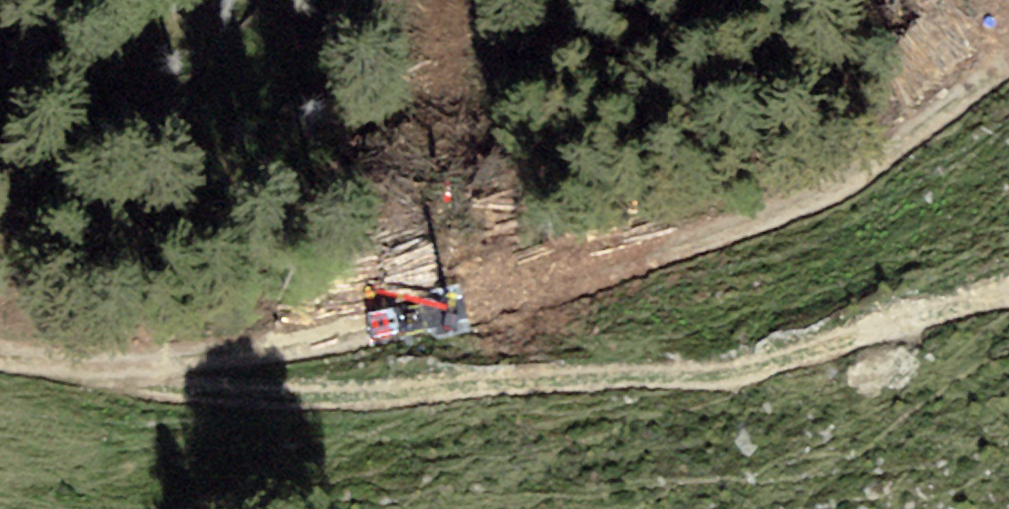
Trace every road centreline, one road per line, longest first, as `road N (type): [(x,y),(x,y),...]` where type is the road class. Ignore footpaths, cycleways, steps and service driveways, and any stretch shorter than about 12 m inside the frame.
road 1 (track): [(112,379),(836,199),(1008,57)]
road 2 (track): [(1008,289),(749,351),(112,379)]

